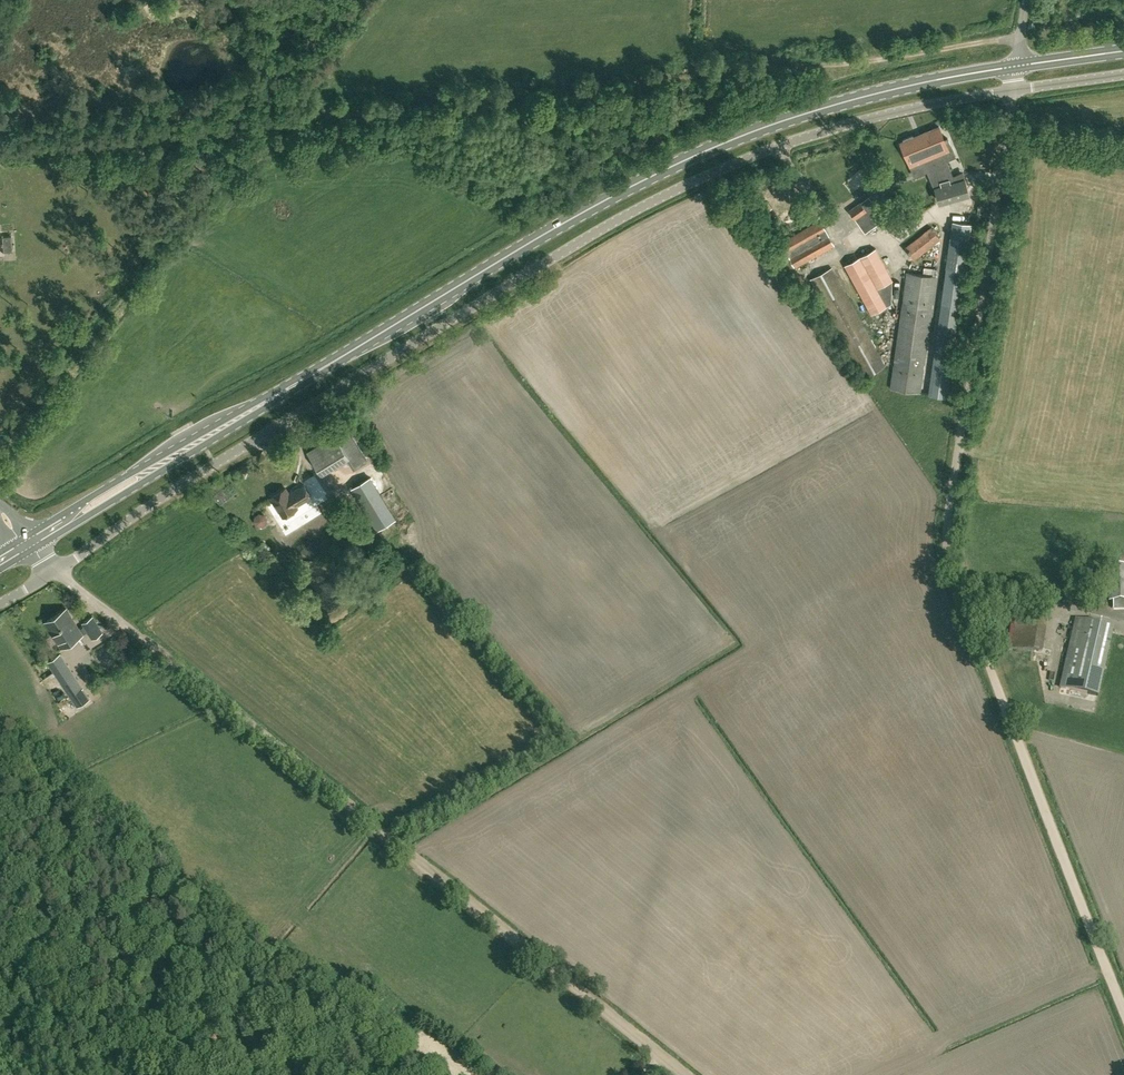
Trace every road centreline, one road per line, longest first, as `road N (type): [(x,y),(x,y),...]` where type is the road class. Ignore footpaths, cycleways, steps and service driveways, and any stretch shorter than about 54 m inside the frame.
road 1 (secondary): [(27,543),(576,215),(690,158),(768,125),(899,87),(1018,65)]
road 2 (unclassified): [(56,572),(164,496),(644,206),(803,139),(1012,89)]
road 3 (track): [(684,1074),(85,596)]
road 4 (unclassified): [(961,612),(948,547),(1012,89)]
road 5 (track): [(961,612),(1123,1020)]
road 6 (track): [(0,974),(128,1074)]

